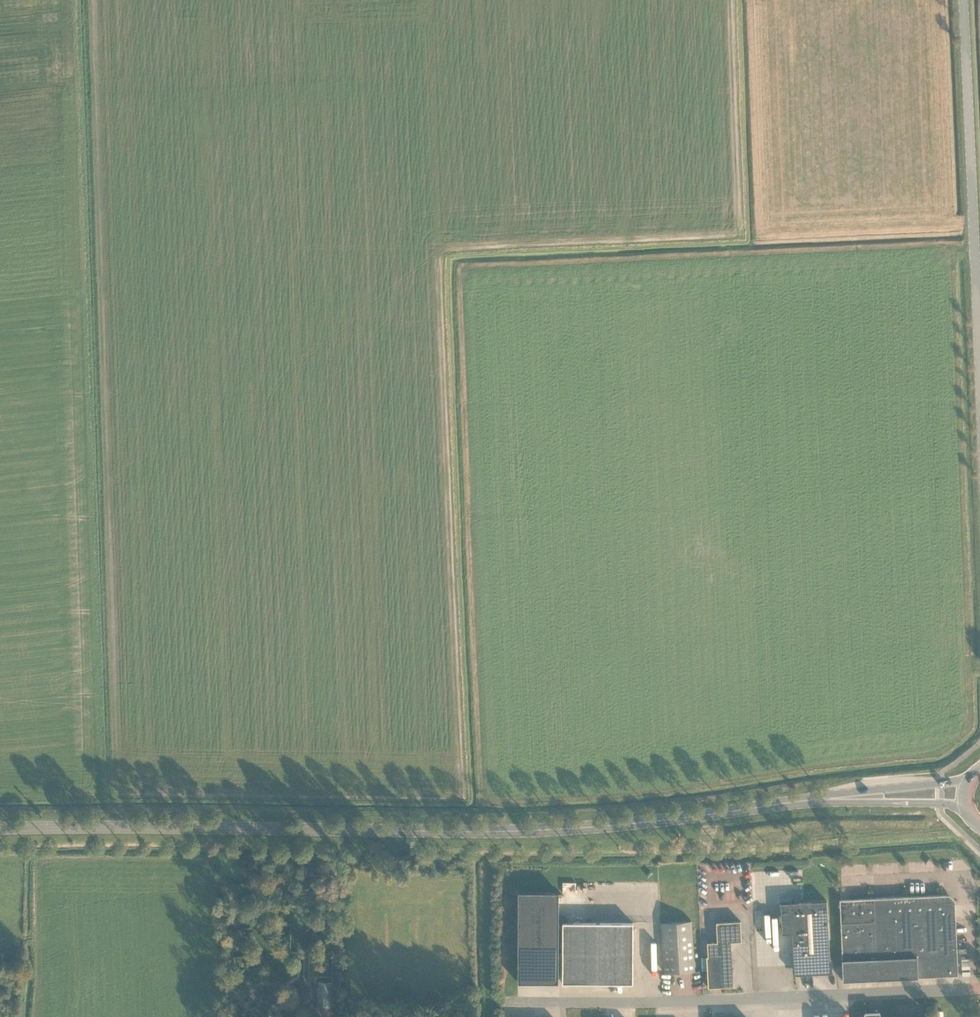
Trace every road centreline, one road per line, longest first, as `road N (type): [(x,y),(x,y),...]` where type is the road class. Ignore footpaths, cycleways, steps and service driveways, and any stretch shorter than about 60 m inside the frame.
road 1 (primary): [(0,827),(555,829),(859,795)]
road 2 (unclassified): [(511,1001),(979,988)]
road 3 (tertiary): [(979,339),(965,0)]

